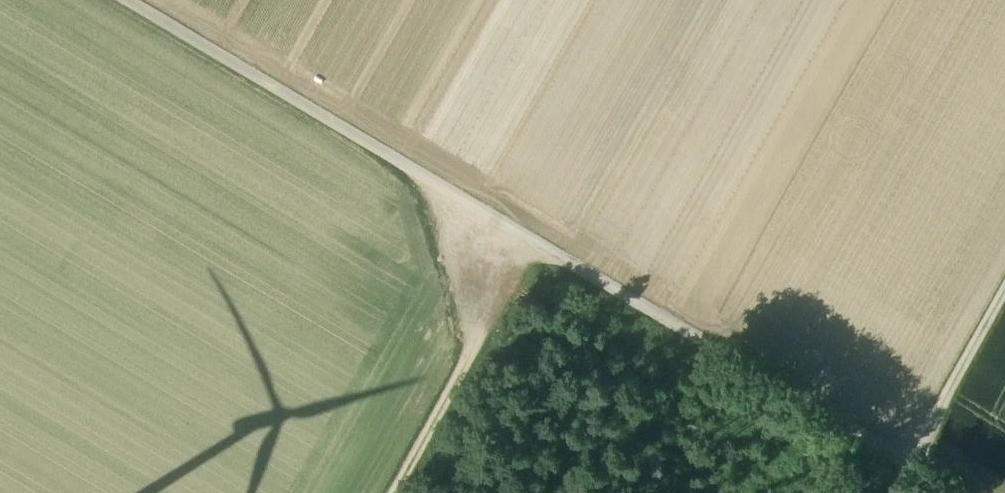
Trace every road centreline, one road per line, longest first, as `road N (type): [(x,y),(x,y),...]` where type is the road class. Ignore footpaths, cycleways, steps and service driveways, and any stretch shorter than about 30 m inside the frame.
road 1 (track): [(958,492),(123,0)]
road 2 (track): [(536,245),(394,492)]
road 3 (track): [(1004,291),(907,463)]

